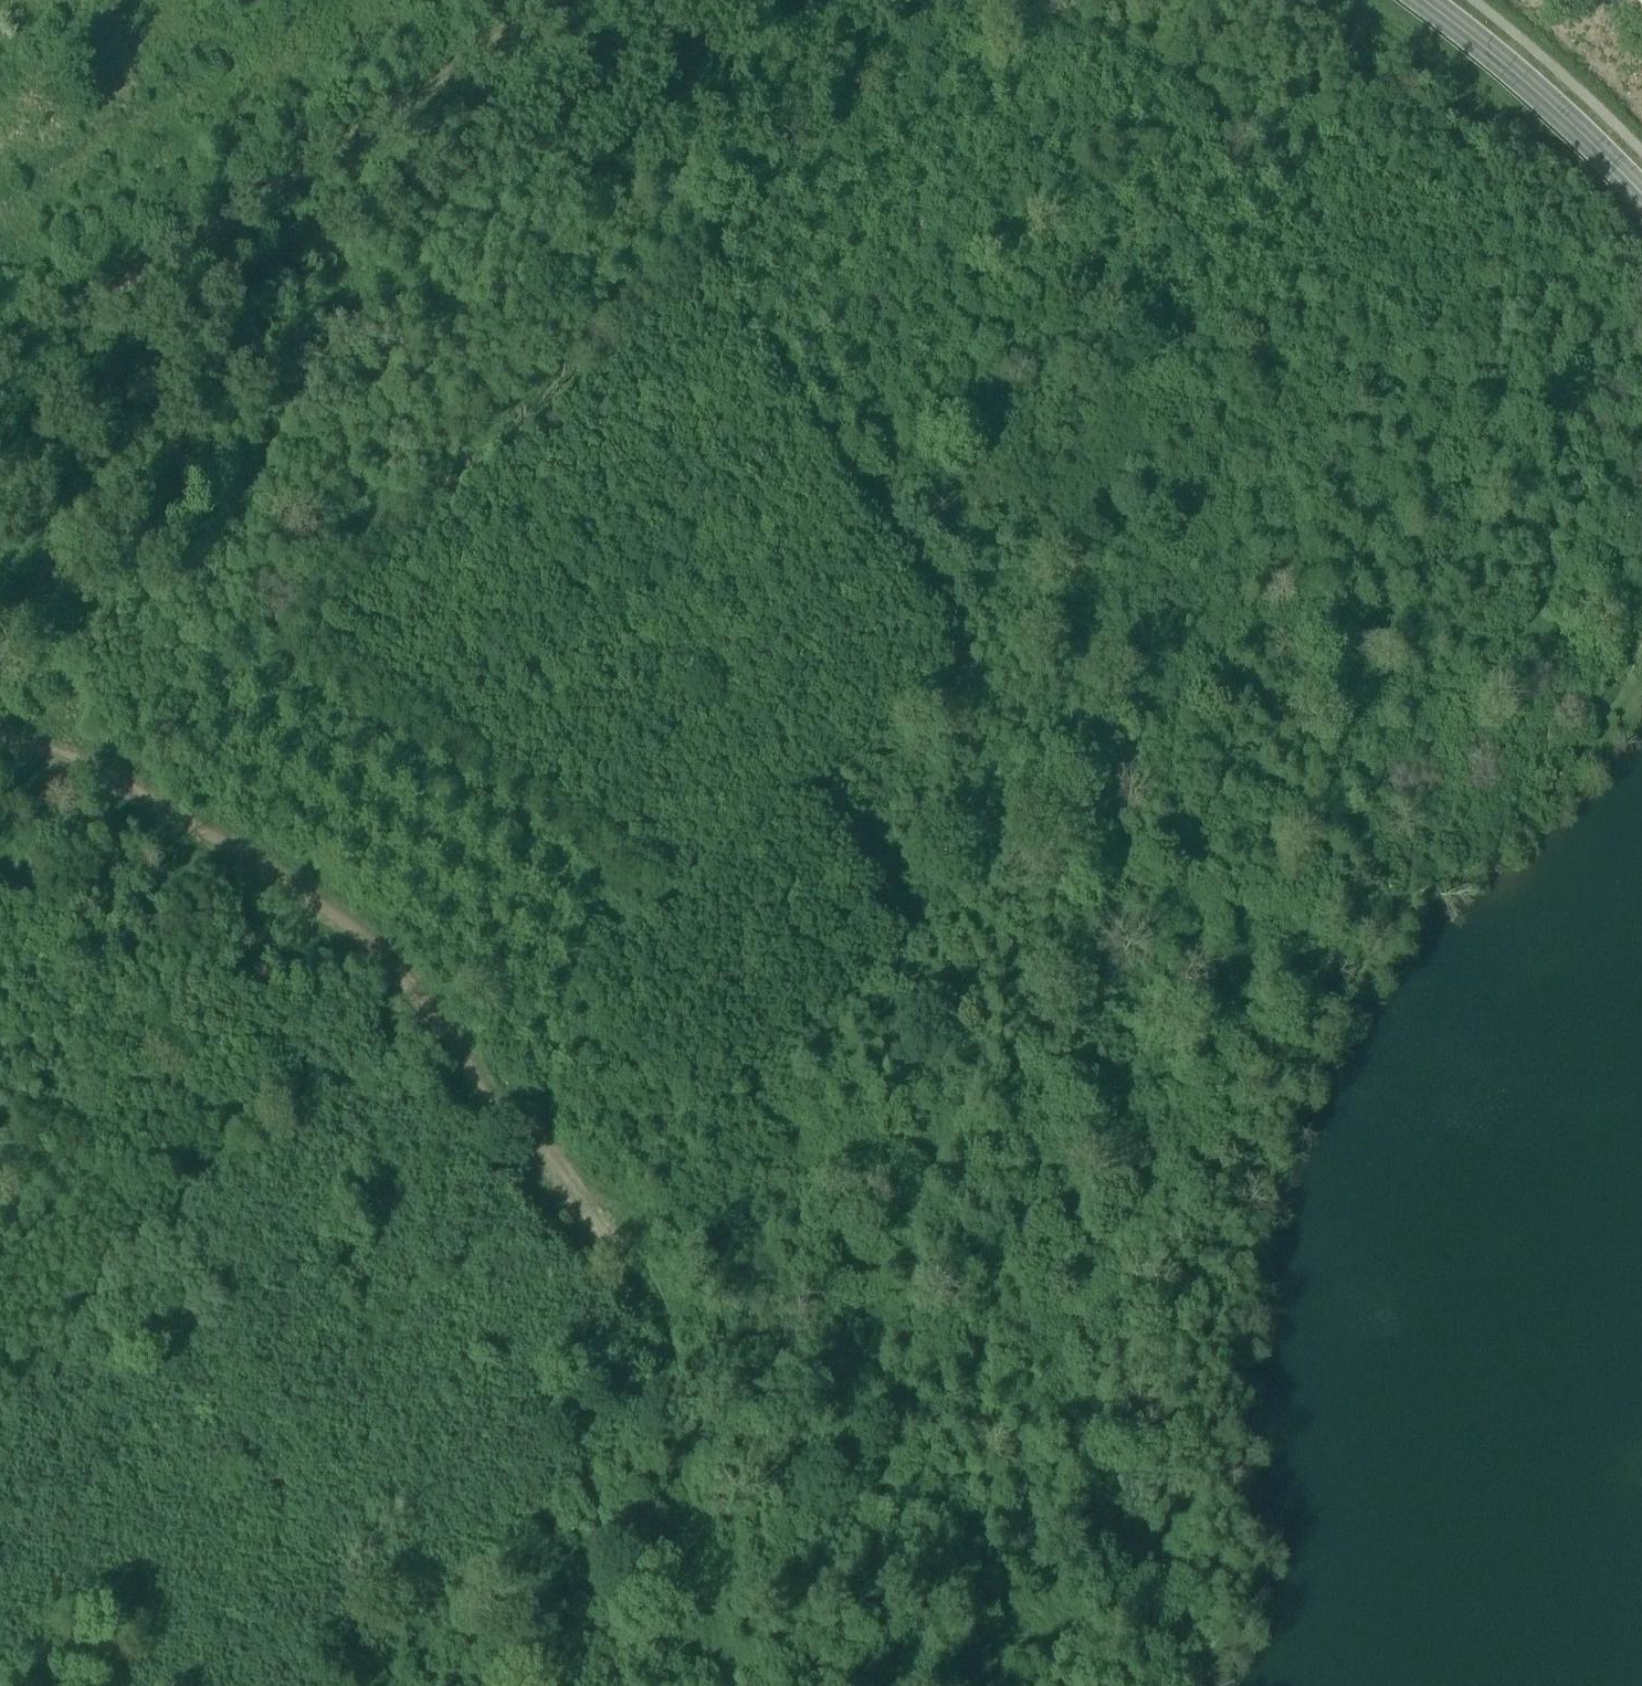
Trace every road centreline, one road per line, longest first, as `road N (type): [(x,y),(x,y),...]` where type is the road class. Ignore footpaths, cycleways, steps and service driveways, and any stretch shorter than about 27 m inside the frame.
road 1 (track): [(607,0),(470,101),(0,400)]
road 2 (secondary): [(1641,199),(1507,70),(1412,0)]

